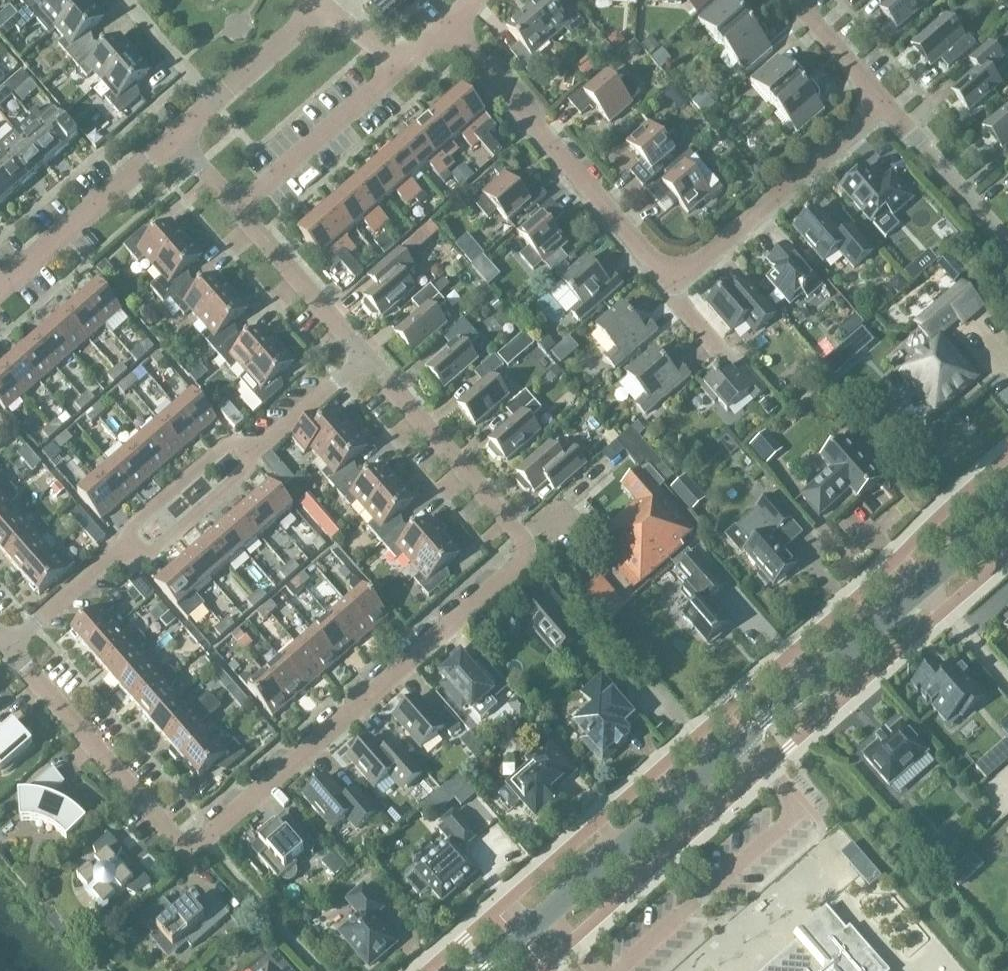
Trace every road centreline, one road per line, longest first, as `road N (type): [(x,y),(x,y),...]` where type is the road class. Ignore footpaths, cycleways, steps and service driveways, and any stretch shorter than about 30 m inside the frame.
road 1 (residential): [(363,355),(517,532),(517,561),(190,843),(163,825),(21,650)]
road 2 (unclassified): [(480,970),(1007,513)]
road 3 (residential): [(883,107),(698,268),(665,282),(450,30)]
road 4 (residential): [(21,650),(363,355)]
road 5 (residential): [(0,290),(180,136)]
road 6 (residential): [(386,57),(377,92),(244,211)]
road 7 (residential): [(244,211),(363,355)]
road 8 (residential): [(997,228),(883,107)]
road 9 (residential): [(883,107),(790,0)]
road 10 (residential): [(218,100),(126,0)]
road 11 (residential): [(218,100),(311,16)]

